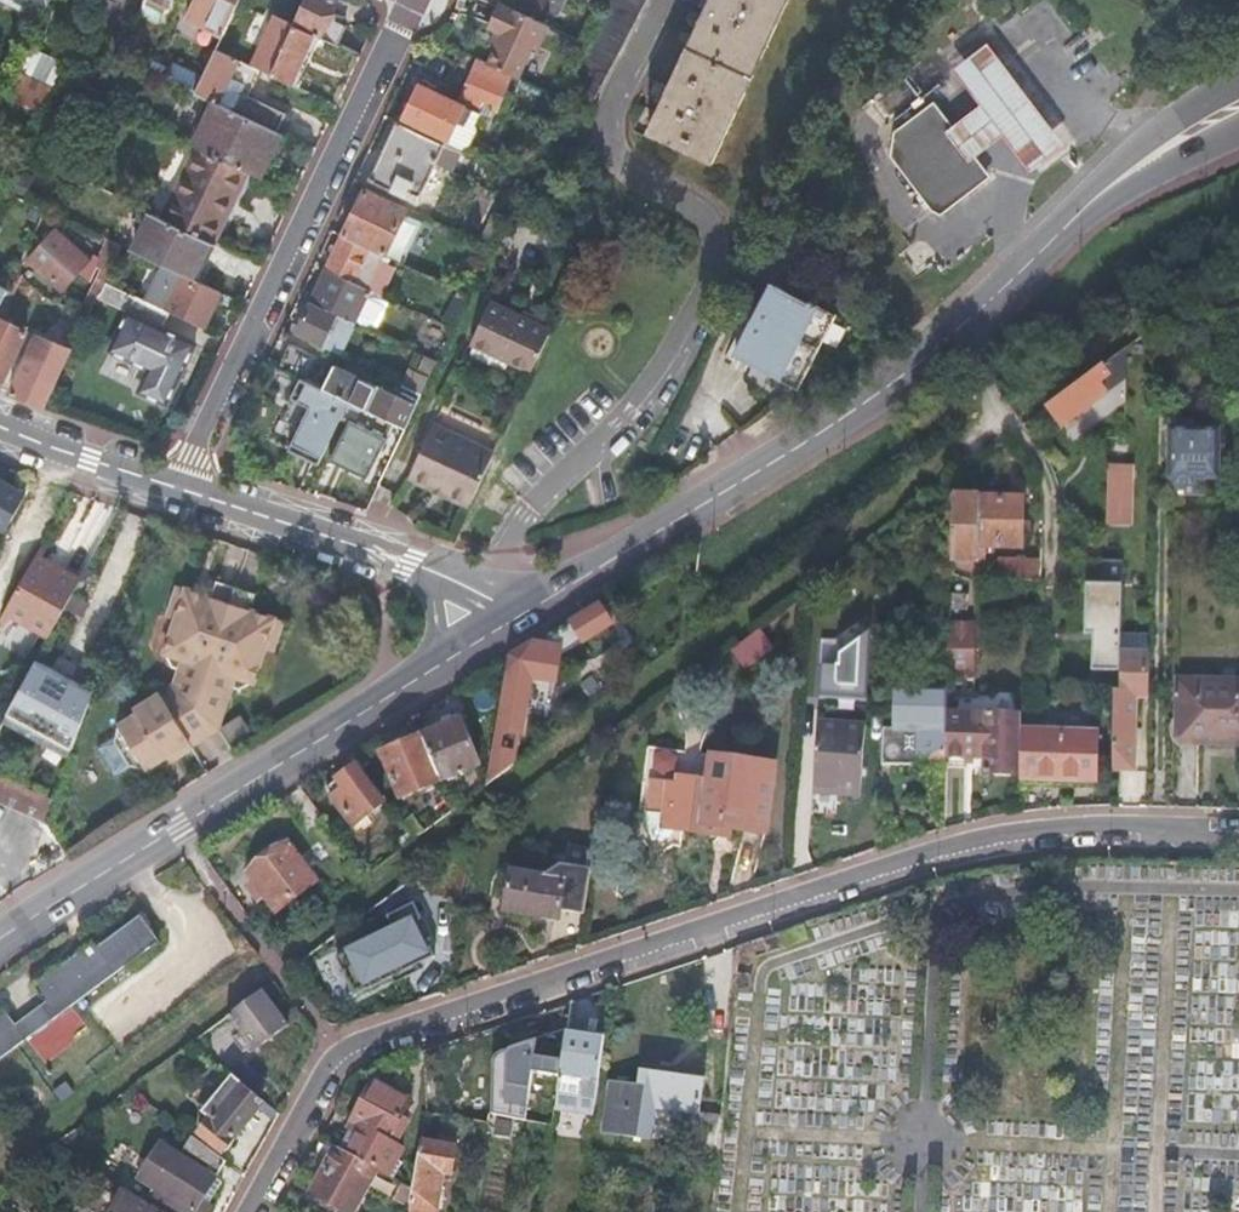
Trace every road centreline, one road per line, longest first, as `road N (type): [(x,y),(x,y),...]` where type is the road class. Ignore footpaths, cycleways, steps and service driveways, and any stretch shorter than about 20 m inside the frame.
road 1 (residential): [(1238,835),(1023,833),(932,852),(401,1028),(340,1052),(247,1211)]
road 2 (secondary): [(1049,244),(824,432),(530,605)]
road 3 (residential): [(179,494),(415,0)]
road 4 (secondary): [(435,670),(0,949)]
road 5 (residential): [(437,575),(179,494)]
road 6 (secondary): [(1238,82),(1111,172),(1049,244)]
road 7 (secondary): [(1049,244),(1140,183),(1238,133)]
road 8 (residential): [(179,494),(0,431)]

